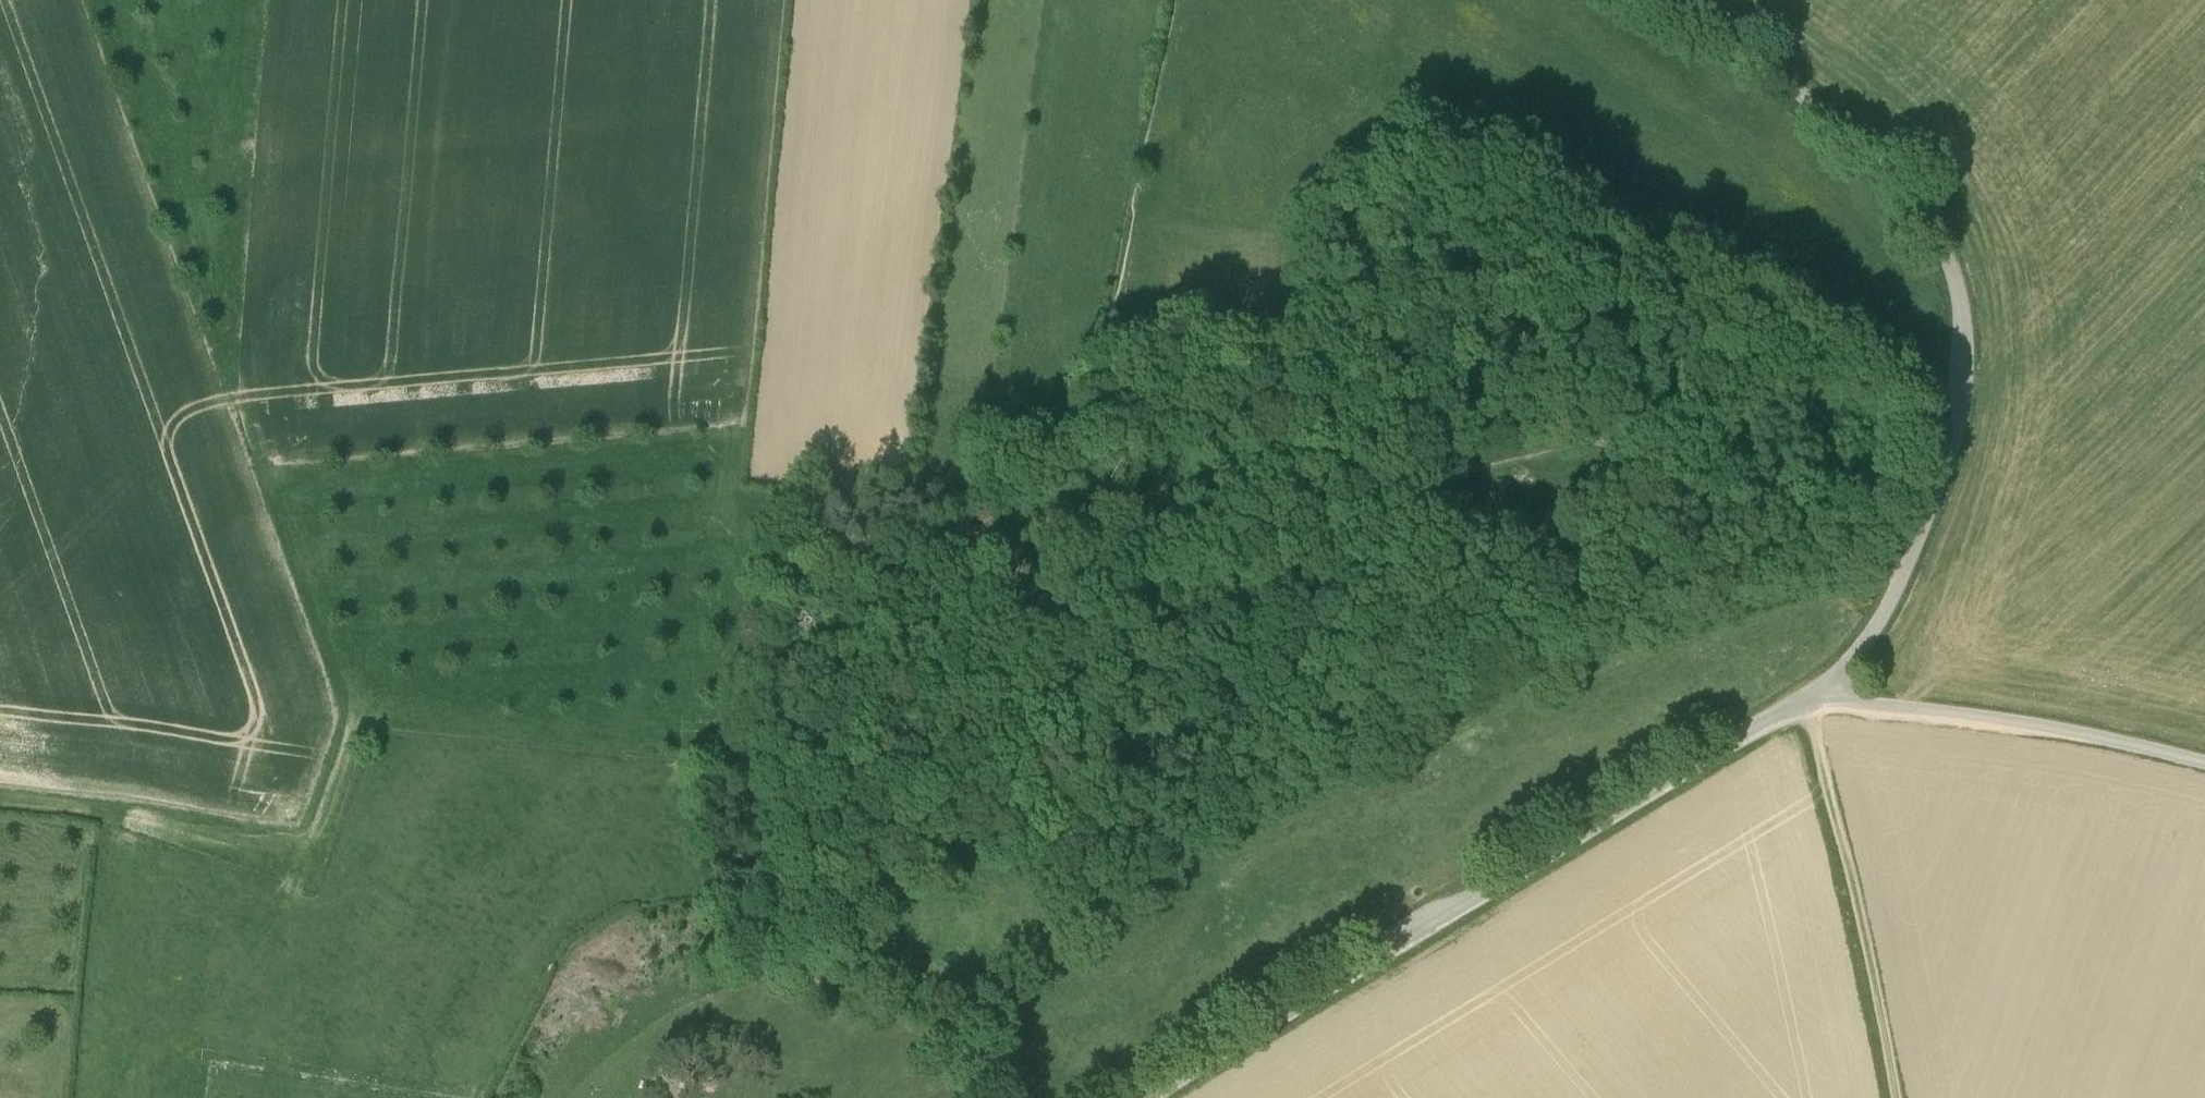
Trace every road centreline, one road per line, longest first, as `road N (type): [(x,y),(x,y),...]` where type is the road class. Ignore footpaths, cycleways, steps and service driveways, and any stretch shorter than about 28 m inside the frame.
road 1 (unclassified): [(1671,0),(1876,153),(1927,217),(1961,307),(1959,418),(1927,519),(1884,615),(1807,698)]
road 2 (unclassified): [(1146,1097),(1807,698)]
road 3 (track): [(1898,1097),(1807,698)]
road 4 (unclassified): [(2204,762),(2037,725),(1807,698)]

